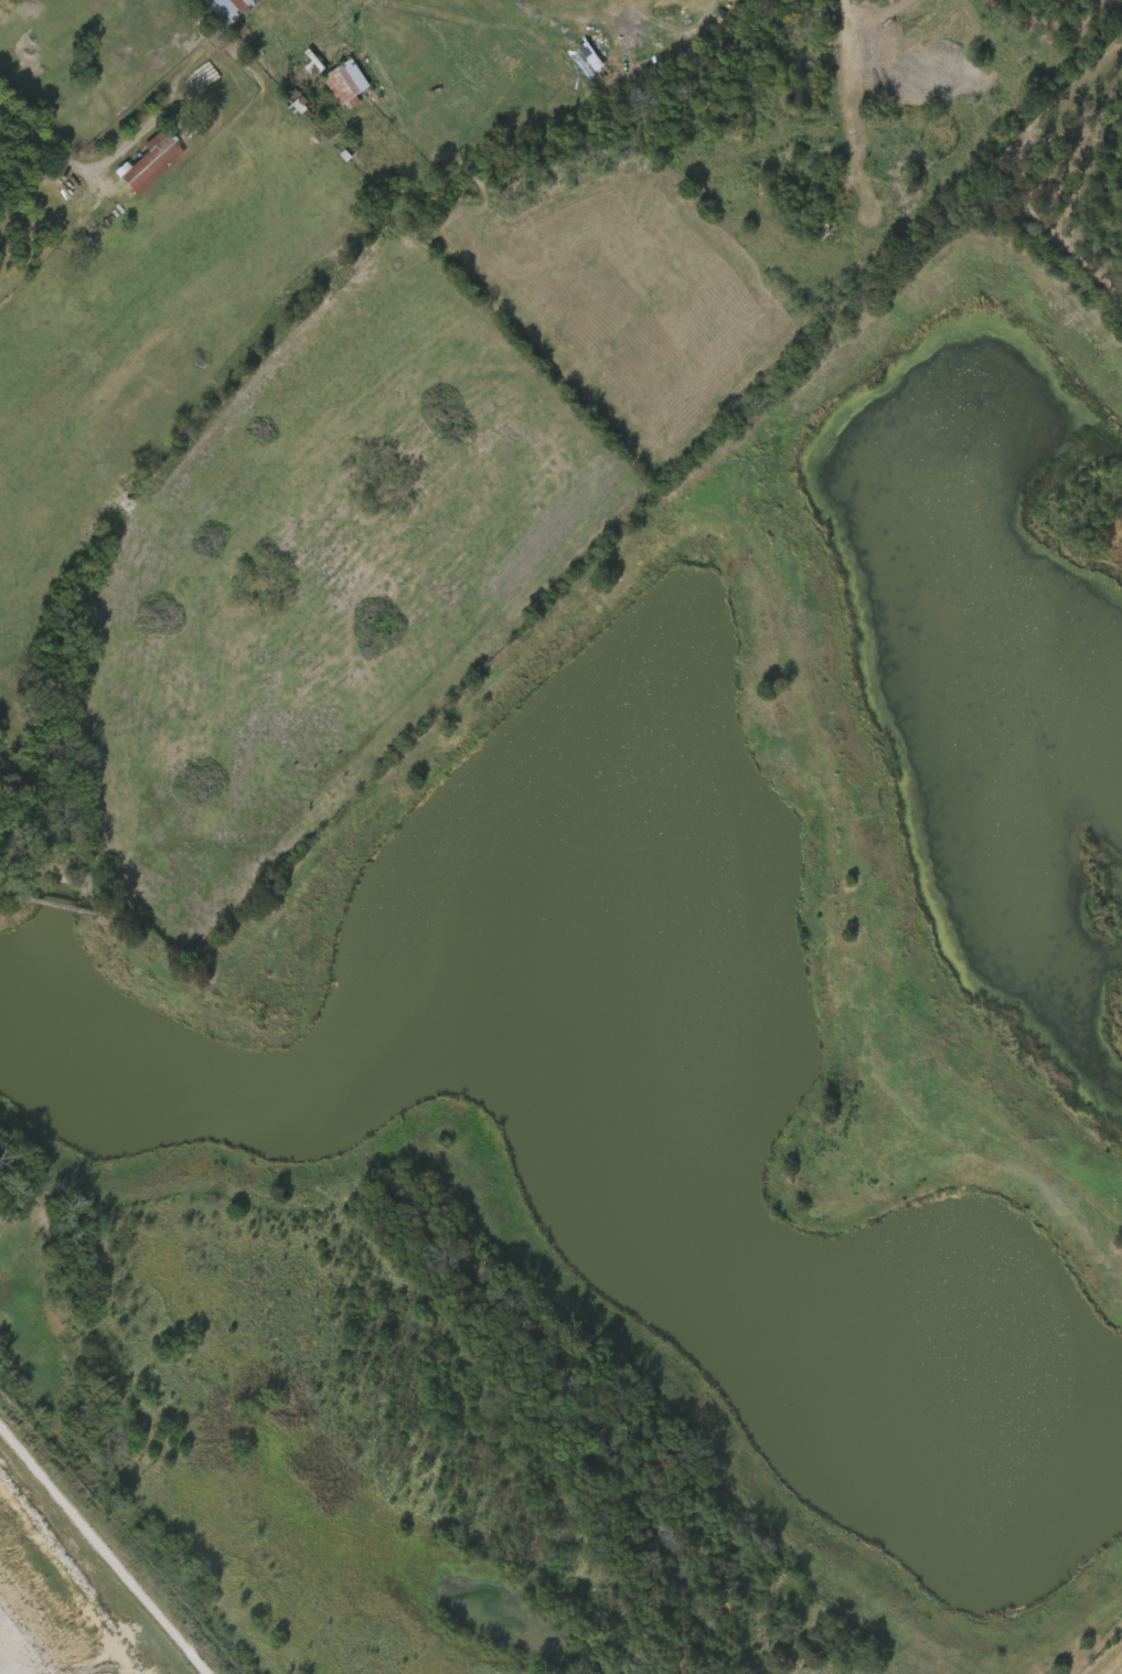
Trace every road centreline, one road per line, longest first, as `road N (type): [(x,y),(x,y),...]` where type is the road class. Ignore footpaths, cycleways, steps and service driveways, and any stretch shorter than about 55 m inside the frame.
road 1 (residential): [(0,1419),(217,1673)]

